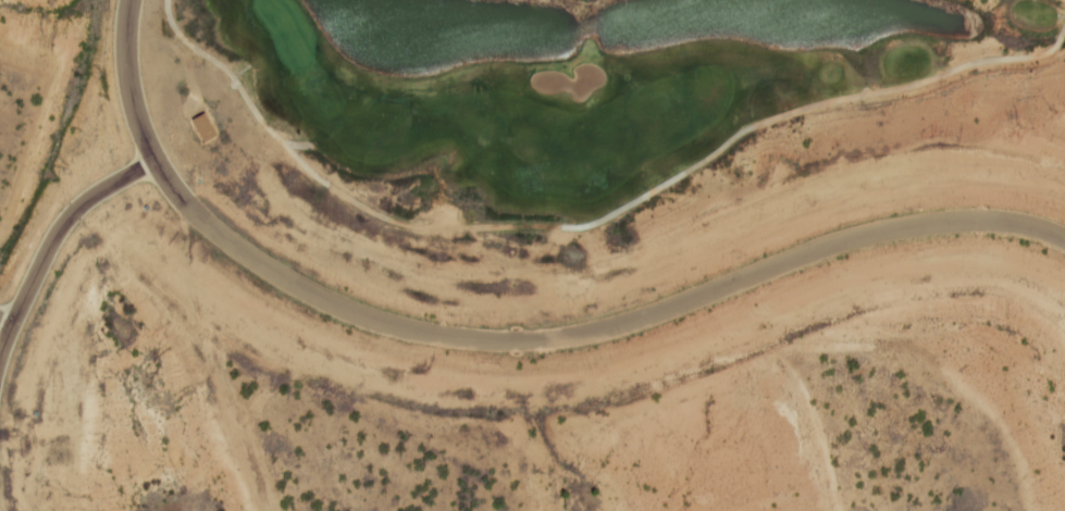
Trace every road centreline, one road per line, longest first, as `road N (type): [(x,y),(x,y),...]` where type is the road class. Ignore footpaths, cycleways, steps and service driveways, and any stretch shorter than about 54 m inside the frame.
road 1 (track): [(170,0),(184,38),(231,72),(271,133),(318,179),(394,221),(436,229),(605,222),(764,127),(975,64),(1038,57),(1064,37)]
road 2 (residential): [(158,163),(219,235),(315,298),(459,339),(535,341),(623,326),(915,224),(1002,222),(1064,241)]
road 3 (residential): [(158,163),(70,220),(0,359)]
road 4 (residential): [(133,0),(132,82),(158,163)]

